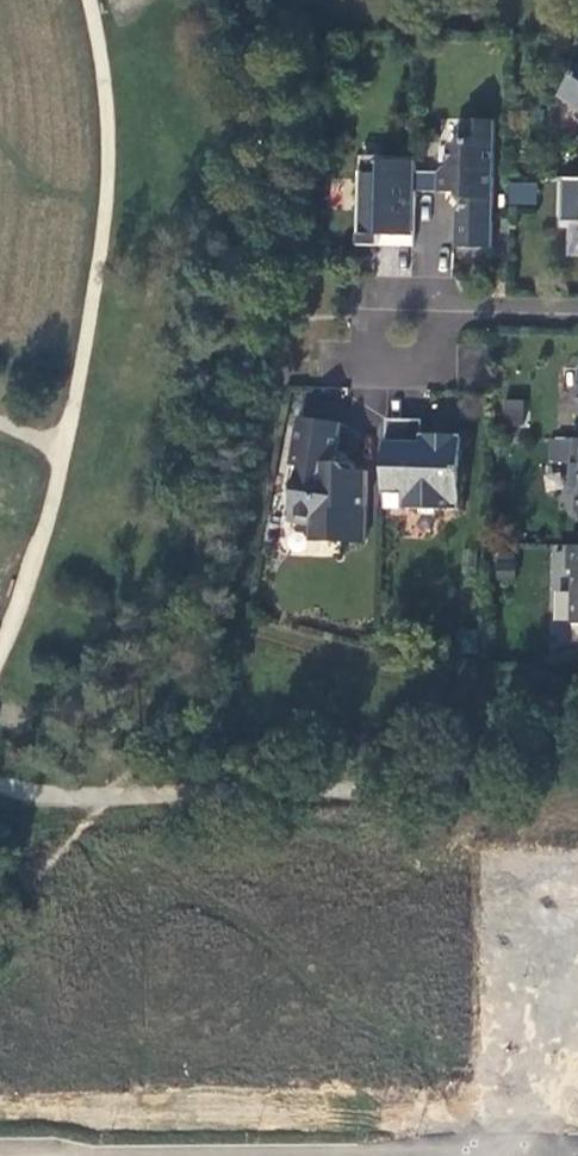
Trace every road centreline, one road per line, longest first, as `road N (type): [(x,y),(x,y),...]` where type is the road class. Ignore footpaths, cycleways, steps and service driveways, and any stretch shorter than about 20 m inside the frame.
road 1 (residential): [(577,312),(475,309),(372,332)]

